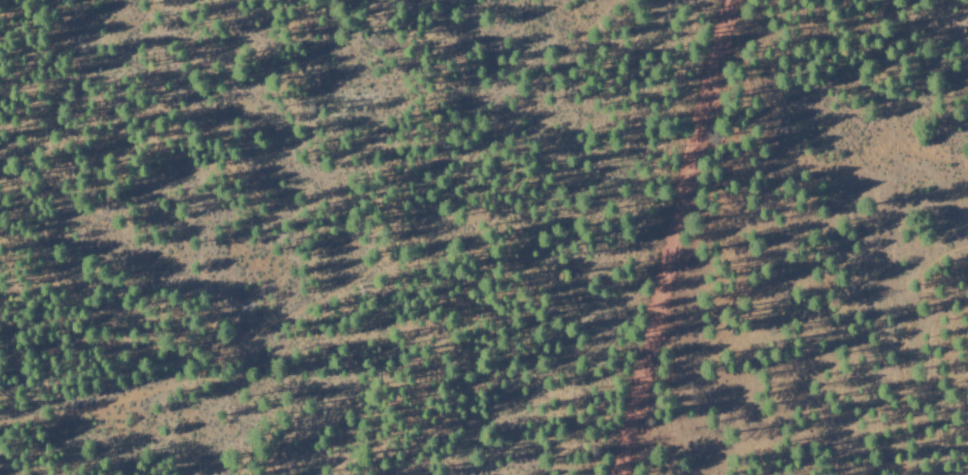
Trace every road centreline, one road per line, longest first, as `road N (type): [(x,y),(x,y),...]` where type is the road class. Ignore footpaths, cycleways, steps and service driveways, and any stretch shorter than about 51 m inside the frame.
road 1 (residential): [(616,474),(725,0)]

